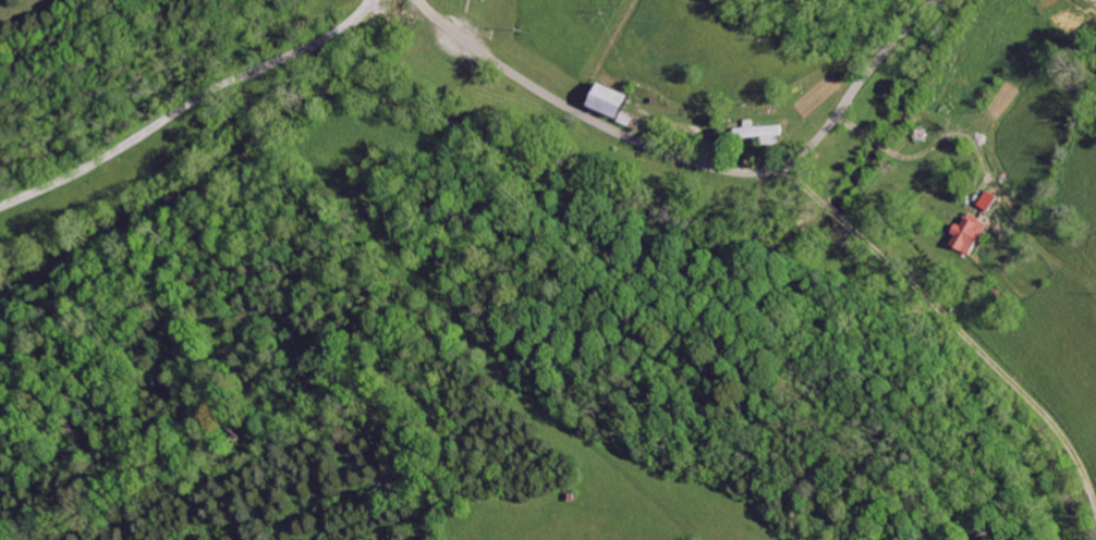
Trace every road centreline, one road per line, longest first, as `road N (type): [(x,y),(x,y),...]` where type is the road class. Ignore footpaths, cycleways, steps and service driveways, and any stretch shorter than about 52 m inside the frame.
road 1 (residential): [(416,0),(495,63),(604,127),(747,173),(767,173),(806,147),(927,0)]
road 2 (residential): [(0,197),(108,156),(322,40),(360,17),(370,0)]

